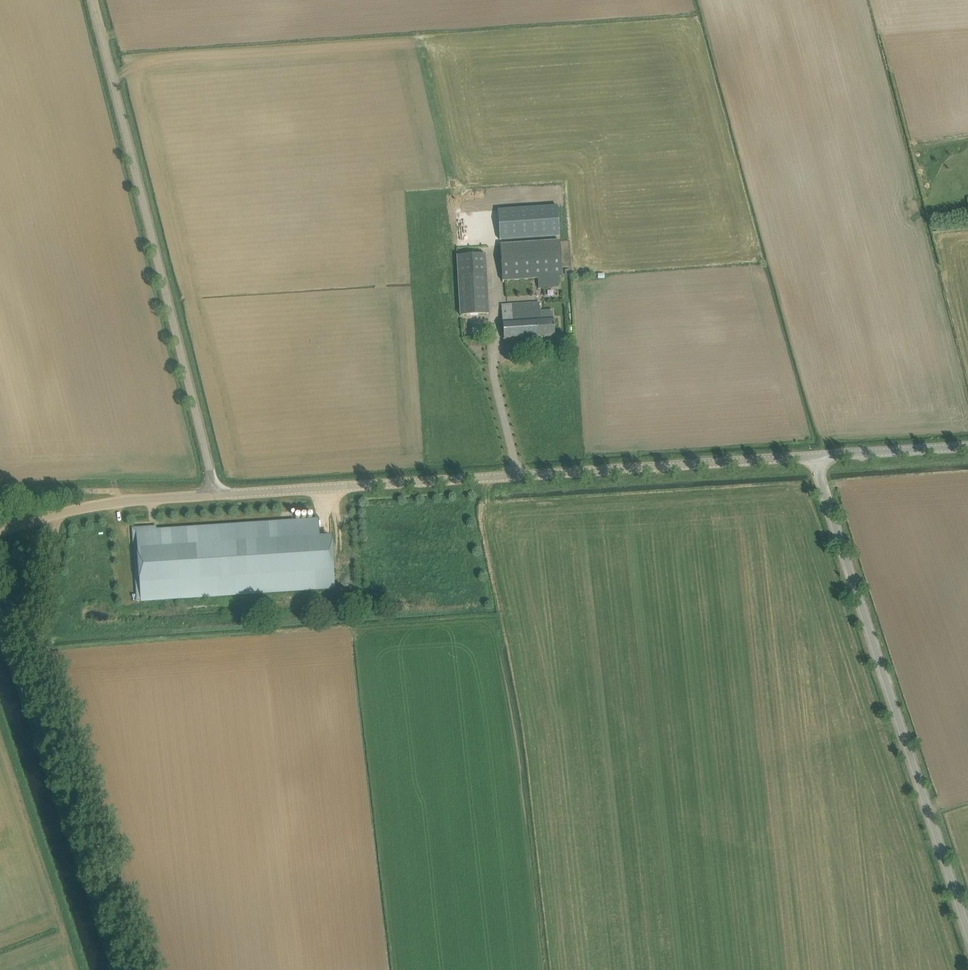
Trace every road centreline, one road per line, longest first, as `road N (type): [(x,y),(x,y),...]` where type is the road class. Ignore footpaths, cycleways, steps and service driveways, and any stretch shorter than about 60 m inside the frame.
road 1 (unclassified): [(216,495),(815,458)]
road 2 (unclassified): [(216,495),(92,0)]
road 3 (unclassified): [(815,458),(967,939)]
road 4 (track): [(560,969),(531,712),(490,530),(487,479)]
road 5 (track): [(140,969),(38,660),(55,516)]
road 6 (unclassified): [(0,531),(76,510),(216,495)]
road 7 (unclassified): [(815,458),(967,447)]

